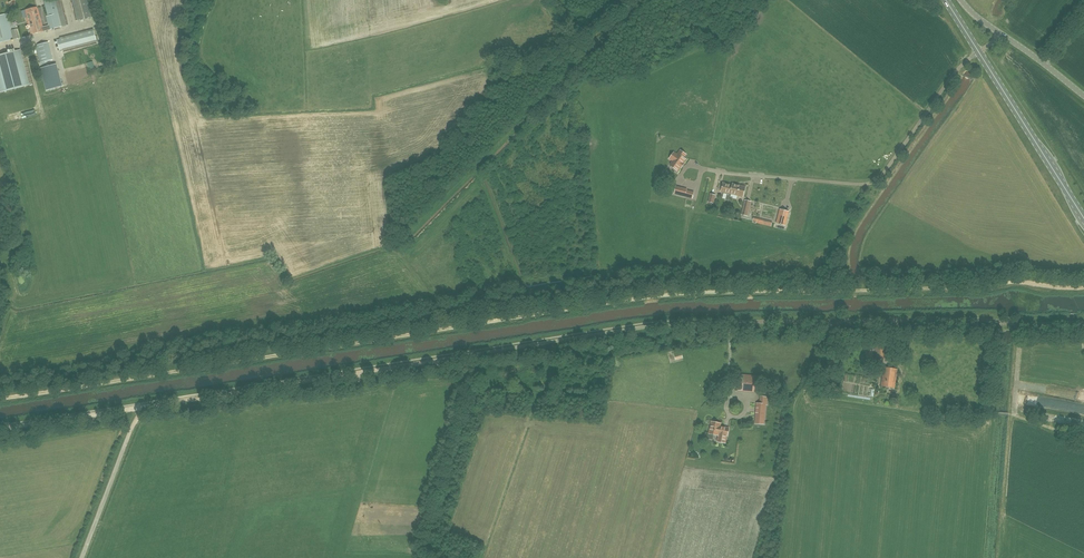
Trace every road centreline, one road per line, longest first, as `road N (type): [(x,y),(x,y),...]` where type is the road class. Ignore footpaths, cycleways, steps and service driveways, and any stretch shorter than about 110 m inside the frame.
road 1 (track): [(0,398),(676,293),(1083,286)]
road 2 (track): [(0,430),(636,329),(722,323)]
road 3 (unclassified): [(1083,323),(722,323)]
road 4 (primary): [(1083,218),(979,52)]
road 5 (track): [(82,557),(133,425),(159,401)]

